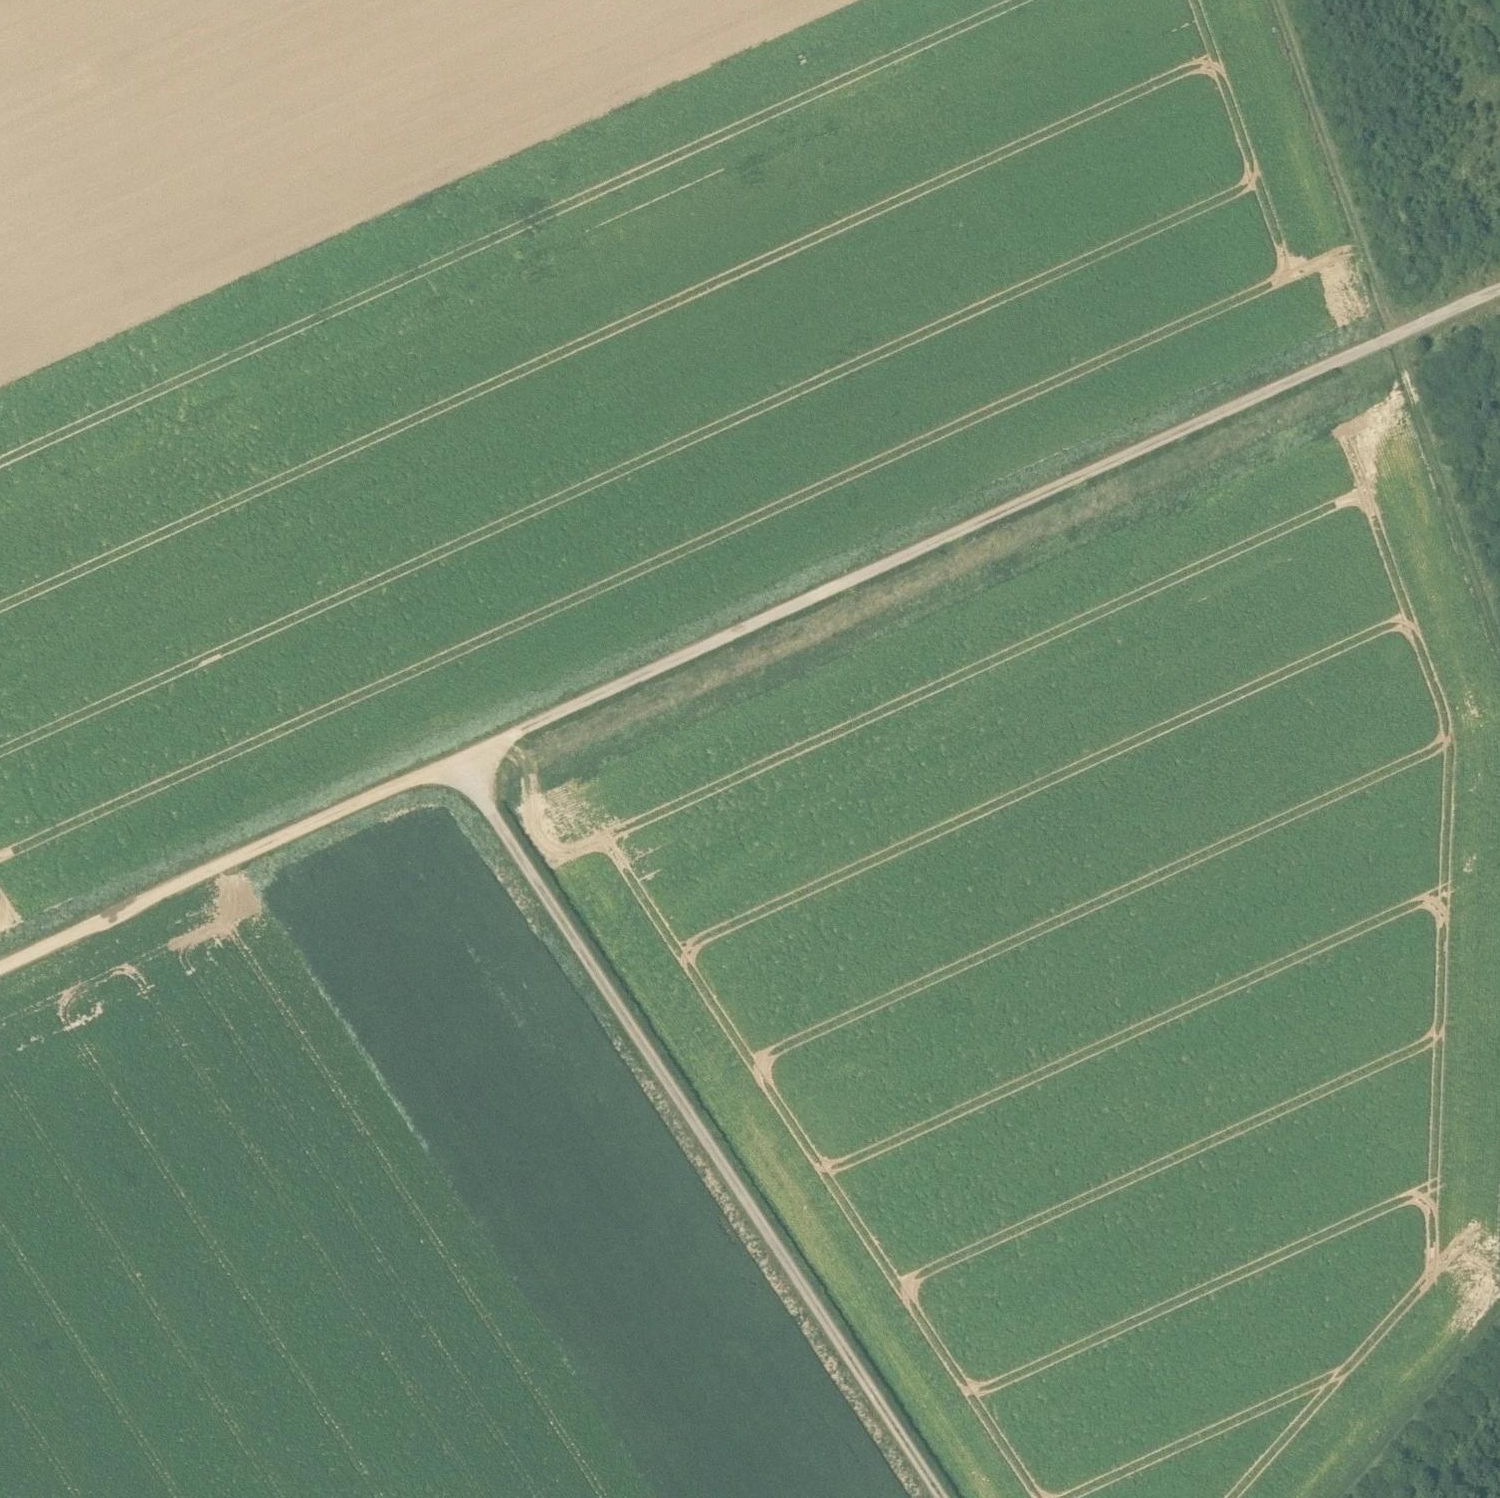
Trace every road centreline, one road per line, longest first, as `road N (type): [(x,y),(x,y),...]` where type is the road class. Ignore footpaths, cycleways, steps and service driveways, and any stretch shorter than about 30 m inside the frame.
road 1 (track): [(1499,288),(461,759)]
road 2 (track): [(943,1497),(461,759)]
road 3 (track): [(461,759),(0,966)]
road 4 (track): [(1395,336),(1275,0)]

